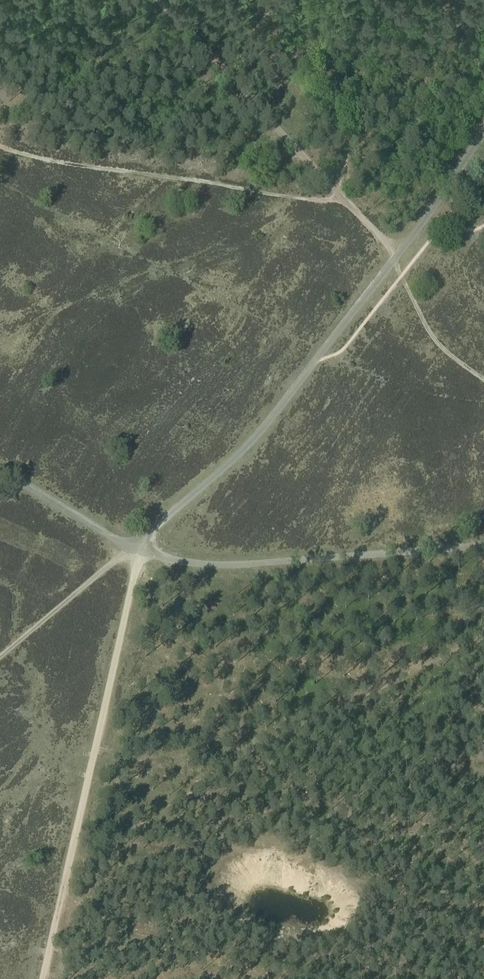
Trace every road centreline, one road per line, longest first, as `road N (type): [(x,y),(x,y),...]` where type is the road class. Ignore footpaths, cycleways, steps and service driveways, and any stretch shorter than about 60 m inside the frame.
road 1 (track): [(483,546),(217,565),(134,547)]
road 2 (track): [(338,195),(312,199),(0,146)]
road 3 (track): [(64,878),(134,547)]
road 4 (track): [(154,0),(338,195)]
road 5 (track): [(134,547),(243,450),(319,356)]
road 6 (track): [(134,547),(0,658)]
road 7 (track): [(394,259),(483,126)]
road 8 (track): [(134,547),(0,471)]
road 9 (track): [(319,356),(394,259)]

